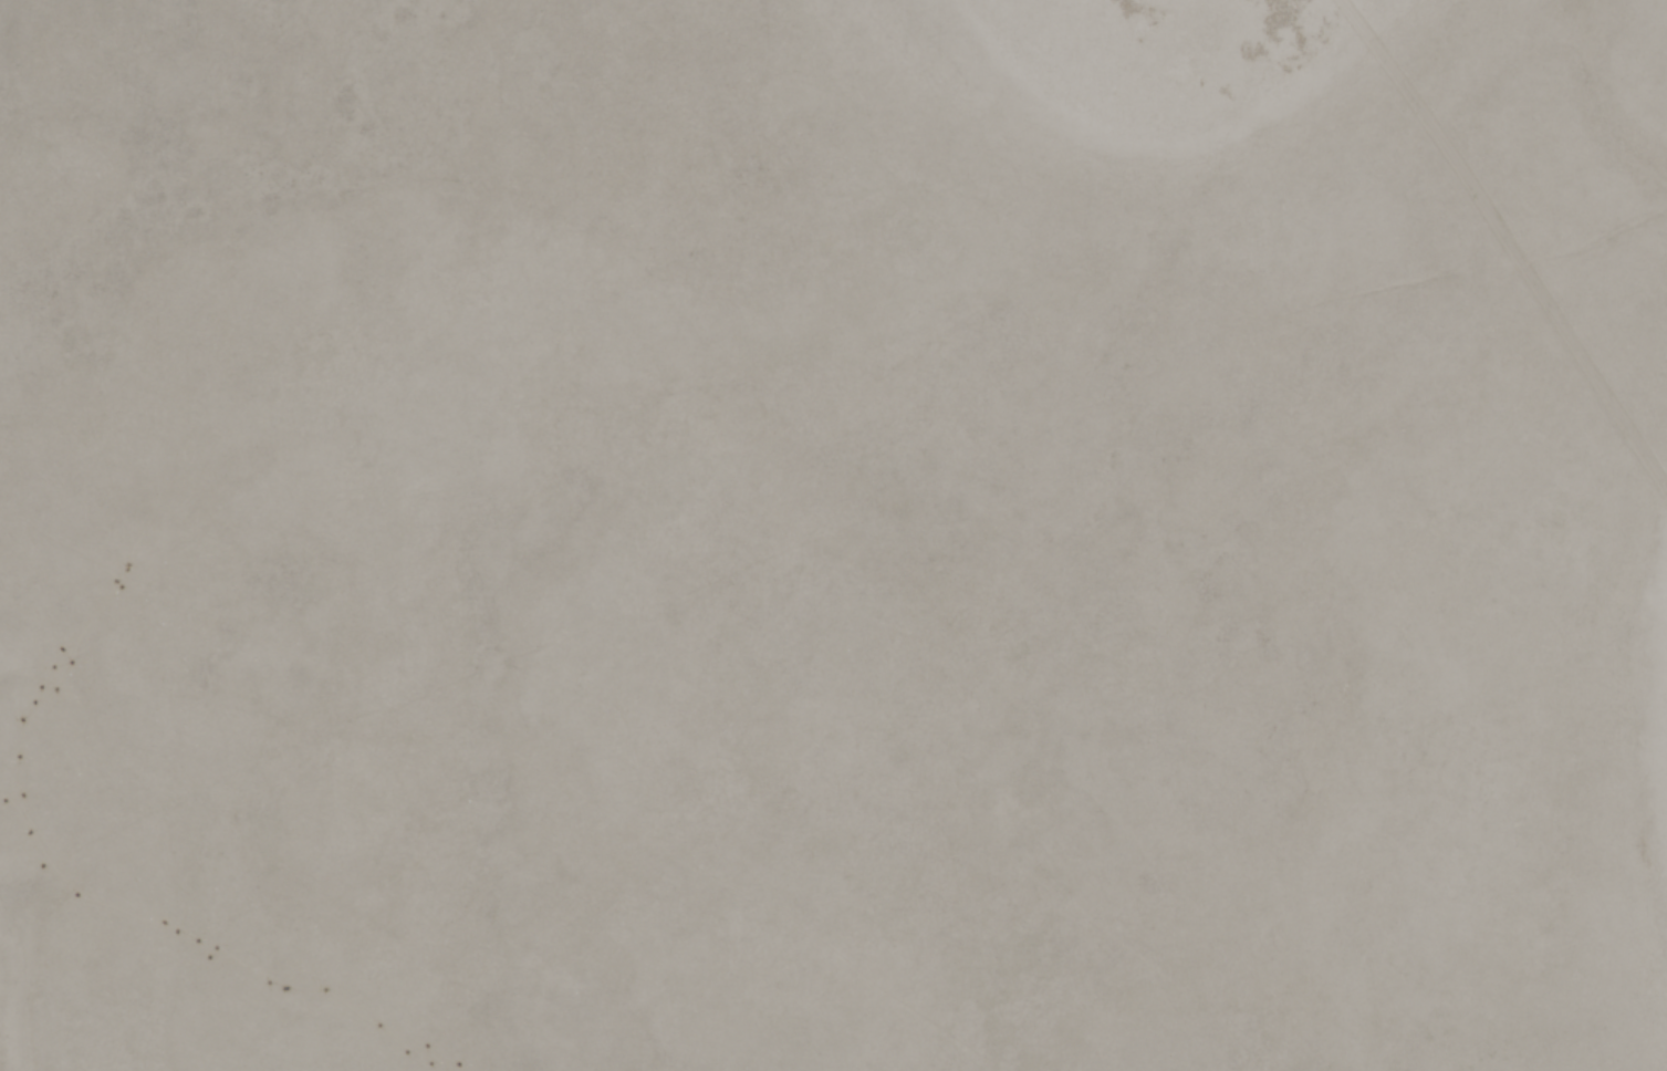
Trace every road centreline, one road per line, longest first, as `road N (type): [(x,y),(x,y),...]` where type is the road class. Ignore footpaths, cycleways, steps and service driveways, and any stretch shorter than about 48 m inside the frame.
road 1 (track): [(1666,511),(1333,0)]

